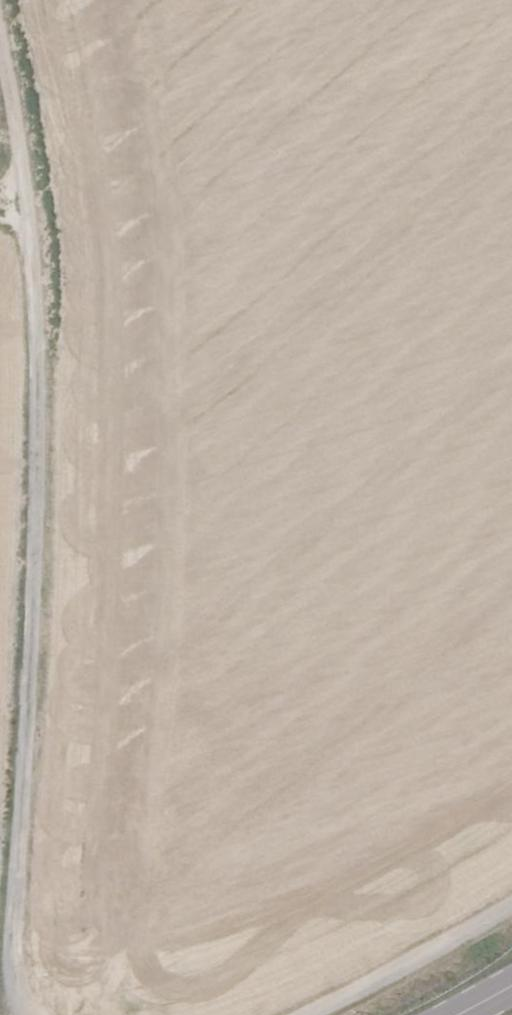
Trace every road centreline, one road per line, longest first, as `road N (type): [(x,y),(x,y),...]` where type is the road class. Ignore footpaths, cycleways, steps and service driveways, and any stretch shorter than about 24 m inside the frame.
road 1 (track): [(36,1014),(10,963),(32,682),(38,438),(32,219)]
road 2 (track): [(511,889),(293,1014)]
road 3 (track): [(32,219),(0,63)]

